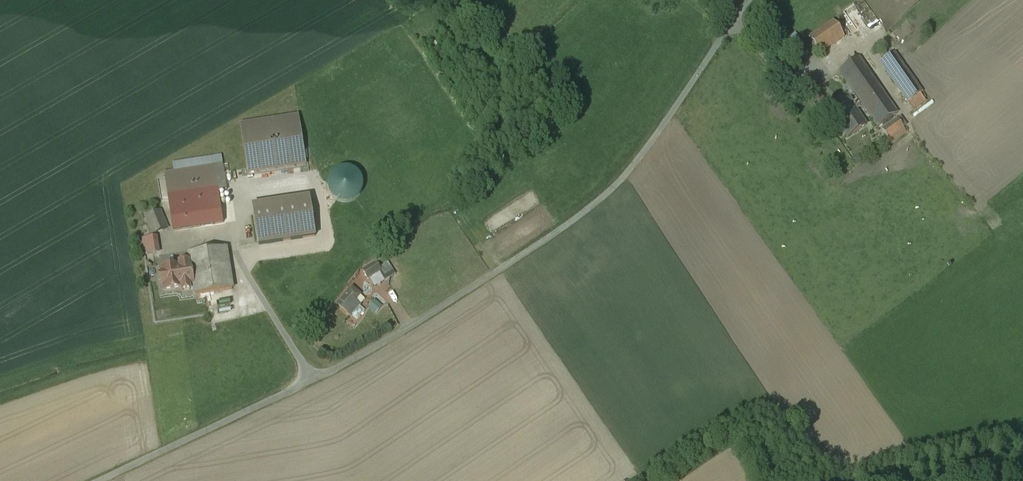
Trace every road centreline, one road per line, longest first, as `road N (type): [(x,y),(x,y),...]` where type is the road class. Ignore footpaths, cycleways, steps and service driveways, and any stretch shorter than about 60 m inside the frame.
road 1 (unclassified): [(89,480),(417,323),(566,224),(644,150),(751,0)]

